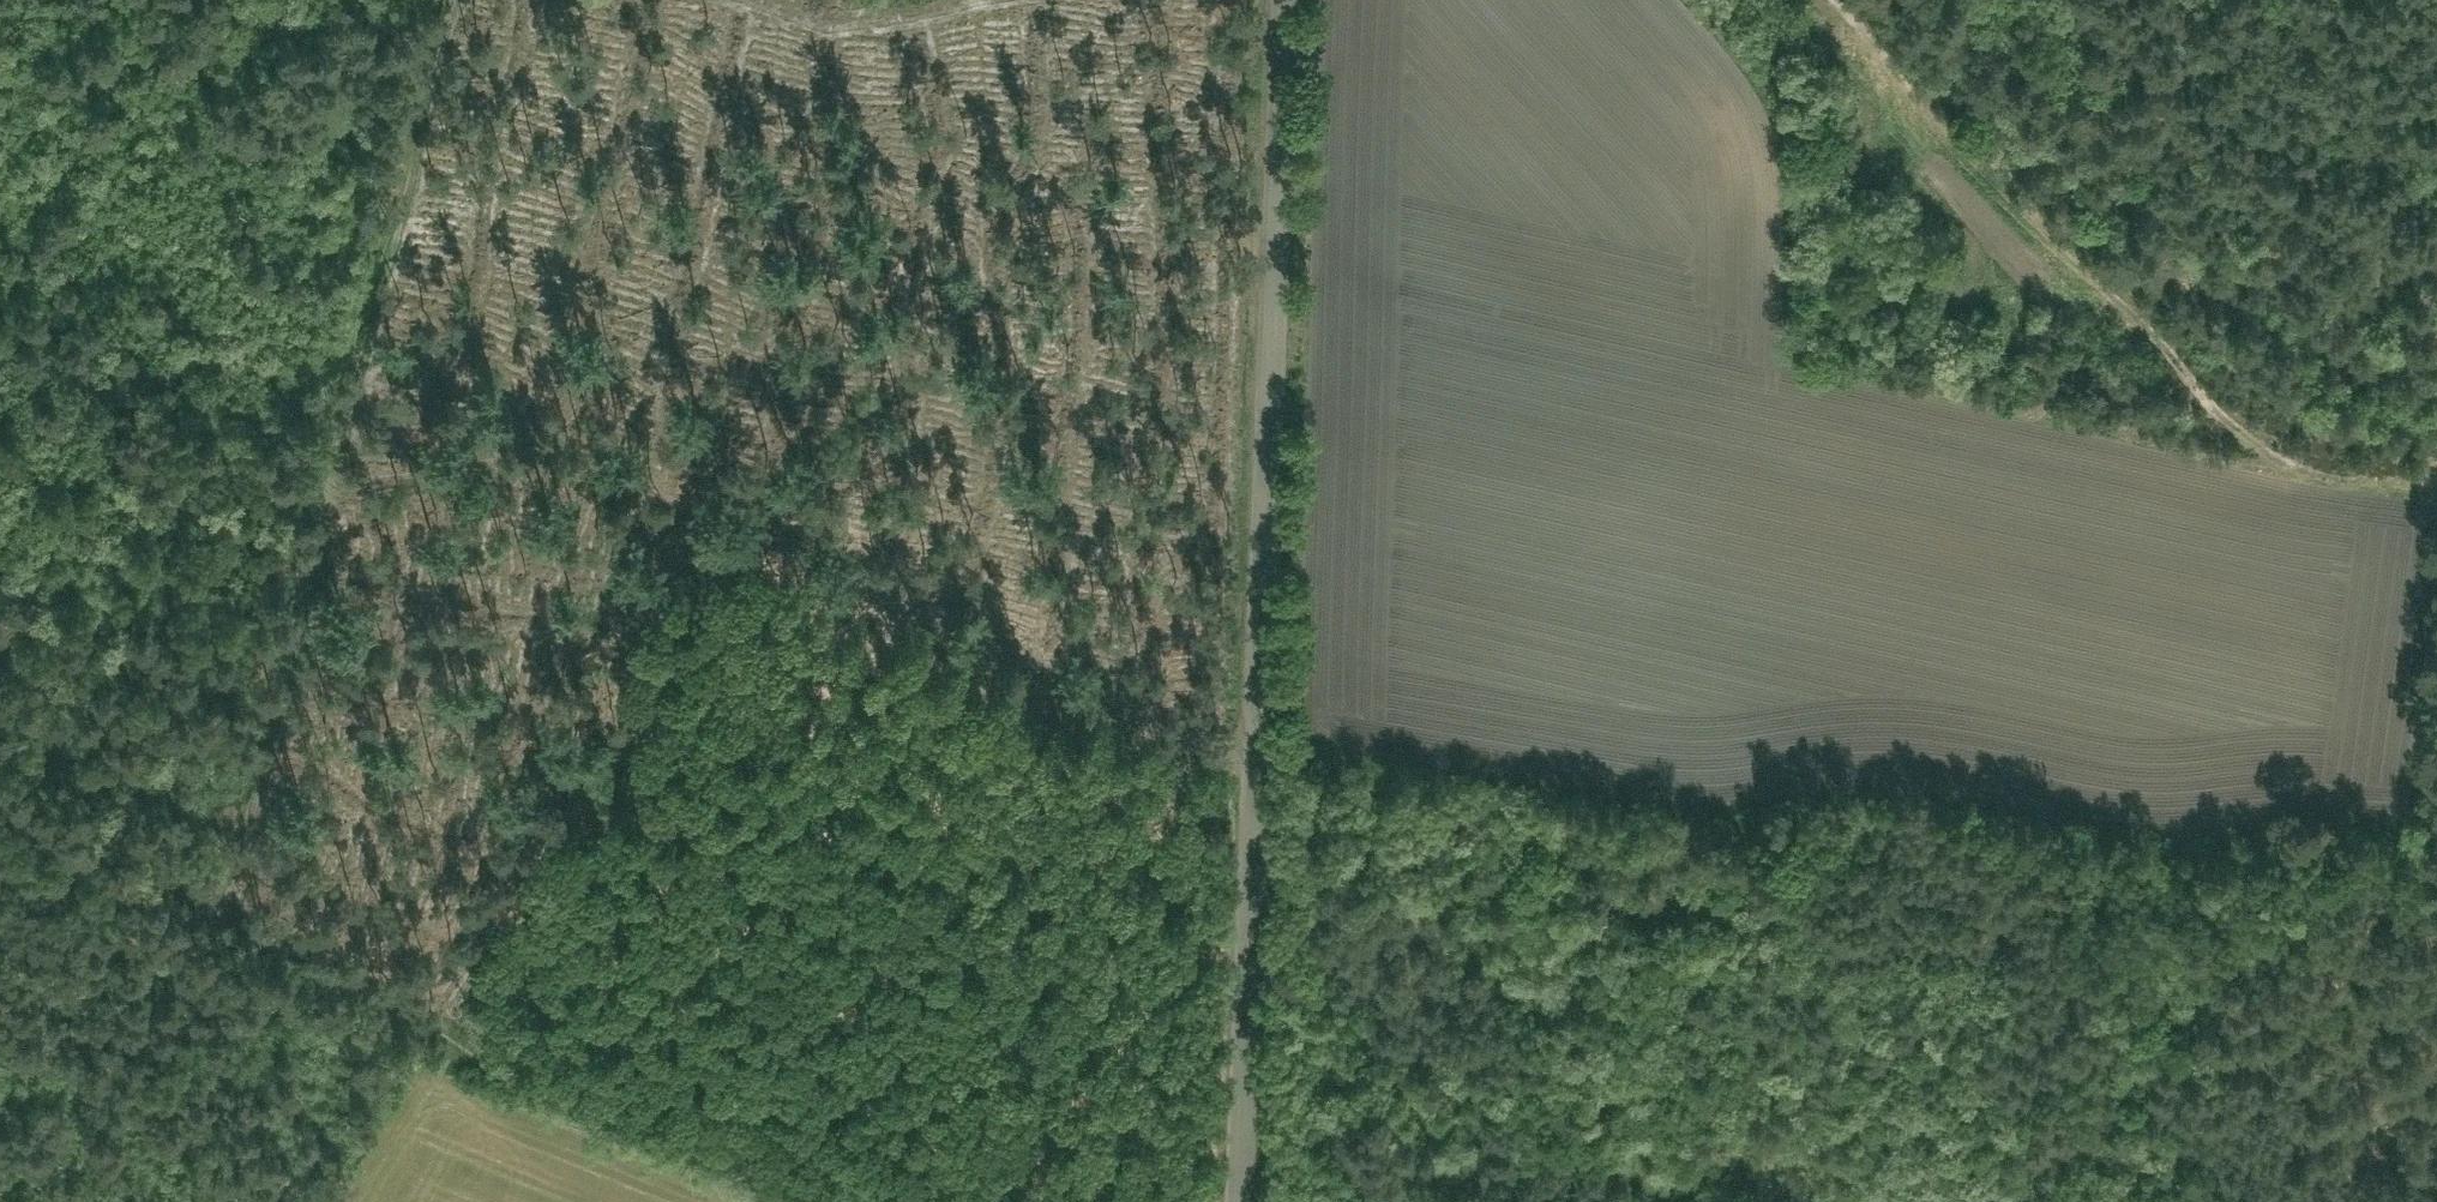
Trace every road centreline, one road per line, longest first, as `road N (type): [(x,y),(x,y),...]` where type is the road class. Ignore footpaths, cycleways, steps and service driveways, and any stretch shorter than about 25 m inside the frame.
road 1 (unclassified): [(1300,0),(1243,1201)]
road 2 (track): [(1829,0),(1890,93),(1908,150),(1983,184),(2165,334),(2247,438),(2321,486),(2436,502)]

